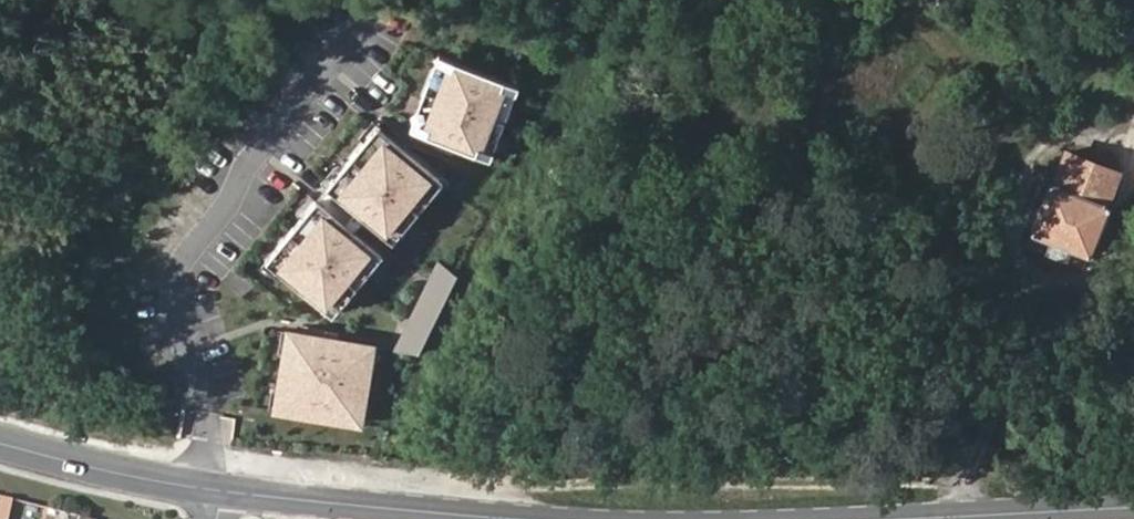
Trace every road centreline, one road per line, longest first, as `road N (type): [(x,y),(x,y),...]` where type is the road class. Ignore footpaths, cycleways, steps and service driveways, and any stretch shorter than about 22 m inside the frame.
road 1 (secondary): [(225,491),(544,518)]
road 2 (secondary): [(871,518),(1133,504)]
road 3 (secondary): [(0,442),(131,476),(225,491)]

